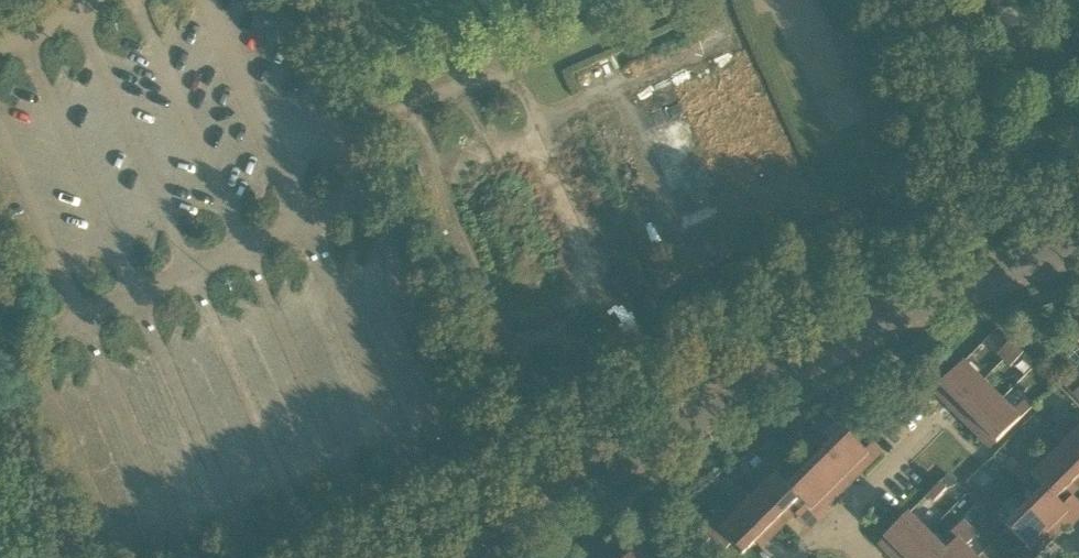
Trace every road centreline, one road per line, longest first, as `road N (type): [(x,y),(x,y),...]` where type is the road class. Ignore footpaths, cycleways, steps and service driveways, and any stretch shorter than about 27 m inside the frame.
road 1 (tertiary): [(490,557),(655,443),(861,335),(1078,249)]
road 2 (residential): [(834,521),(934,419)]

